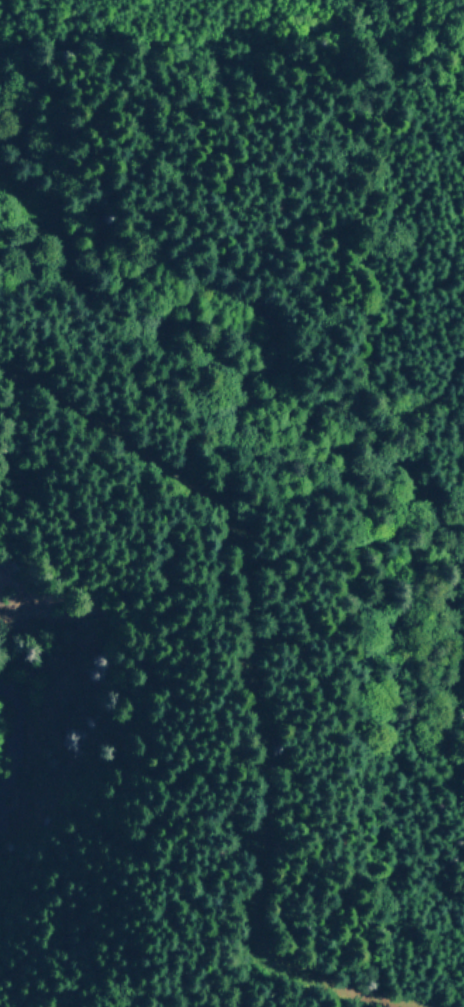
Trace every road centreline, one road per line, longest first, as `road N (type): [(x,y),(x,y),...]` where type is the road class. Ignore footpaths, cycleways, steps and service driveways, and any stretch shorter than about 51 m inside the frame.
road 1 (track): [(401,1006),(365,984),(275,954),(251,930),(255,784),(213,526)]

